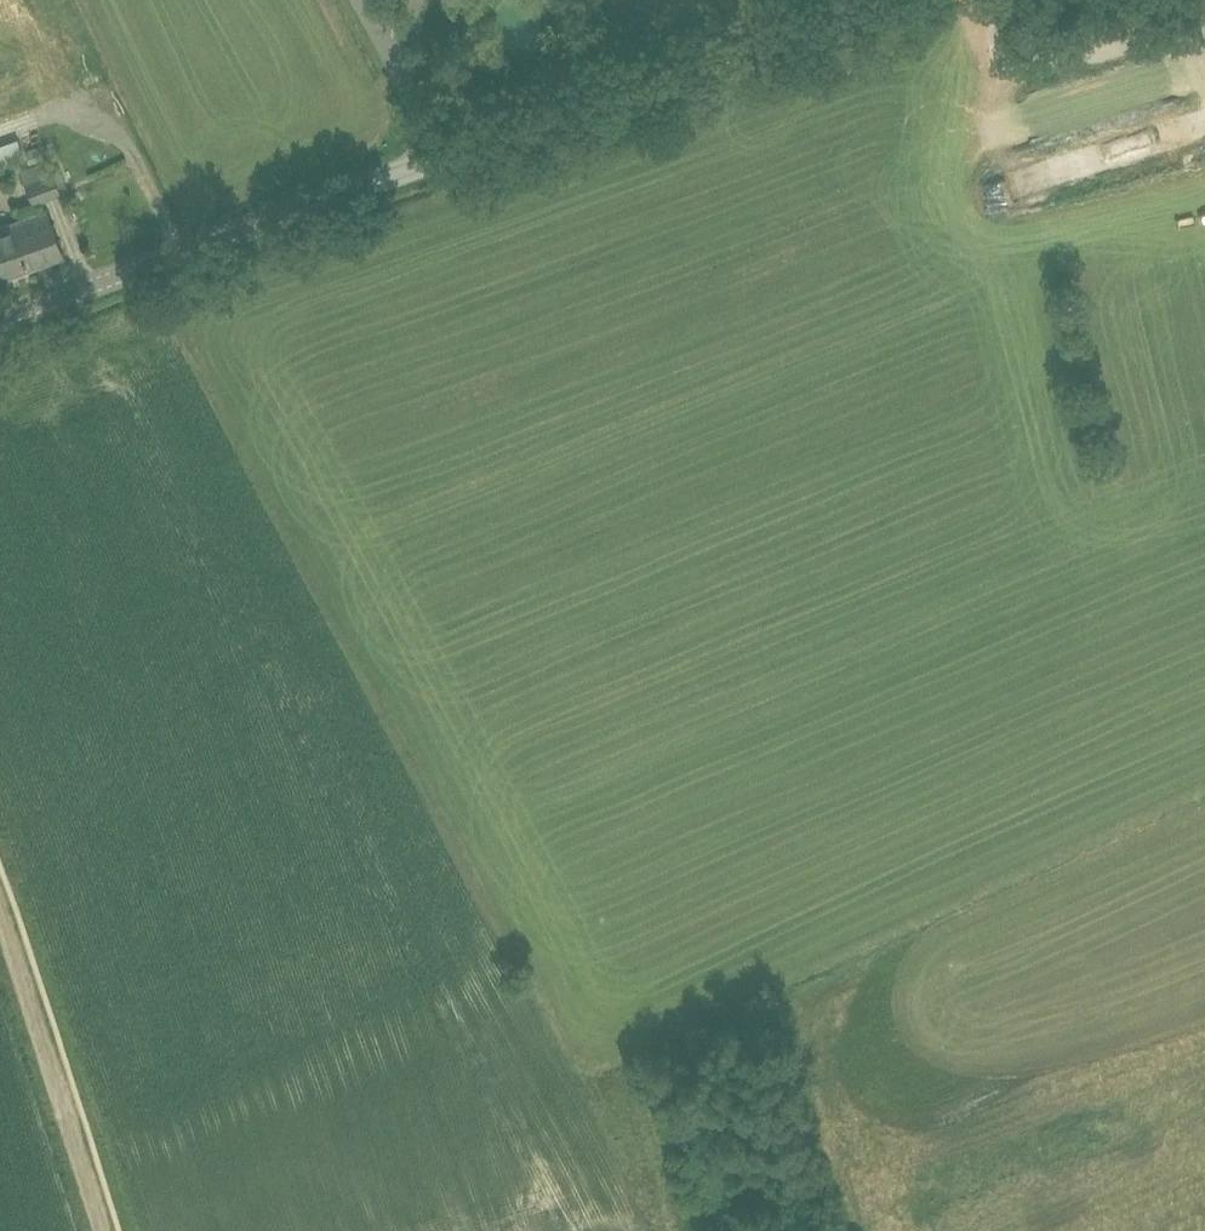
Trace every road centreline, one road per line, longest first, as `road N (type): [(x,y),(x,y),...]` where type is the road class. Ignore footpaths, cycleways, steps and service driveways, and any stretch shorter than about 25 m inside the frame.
road 1 (tertiary): [(892,0),(442,155)]
road 2 (tertiary): [(442,155),(0,319)]
road 3 (track): [(0,902),(104,1230)]
road 4 (unclassified): [(442,155),(360,0)]

